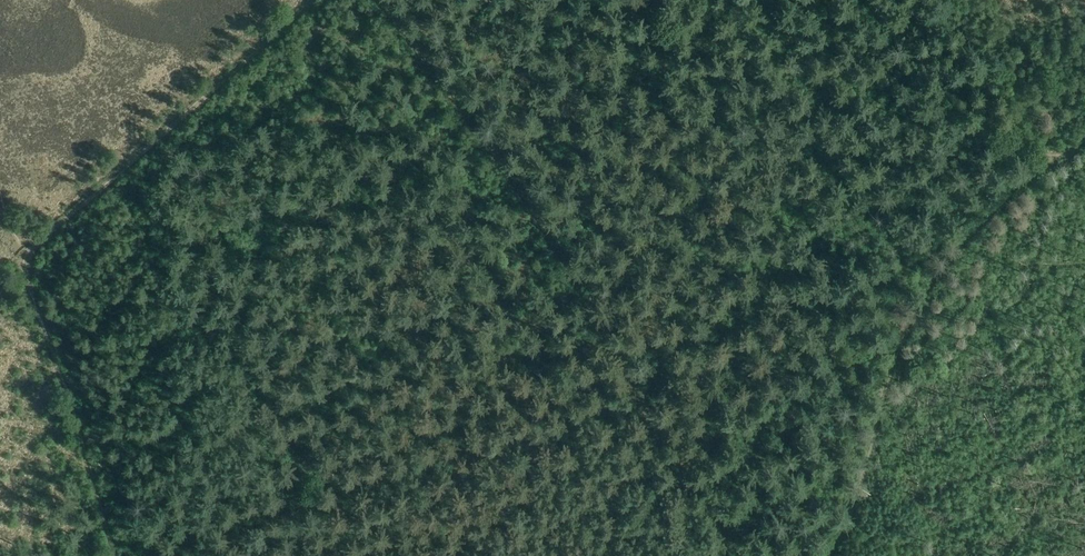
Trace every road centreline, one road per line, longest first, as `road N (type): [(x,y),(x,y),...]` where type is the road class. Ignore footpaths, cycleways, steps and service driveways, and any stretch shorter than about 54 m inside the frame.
road 1 (track): [(388,0),(567,254),(649,406),(711,555)]
road 2 (track): [(1051,160),(965,226),(931,279),(886,383),(835,555)]
road 3 (track): [(318,0),(24,260)]
road 4 (track): [(24,260),(119,555)]
road 5 (track): [(1051,160),(910,51),(869,0)]

